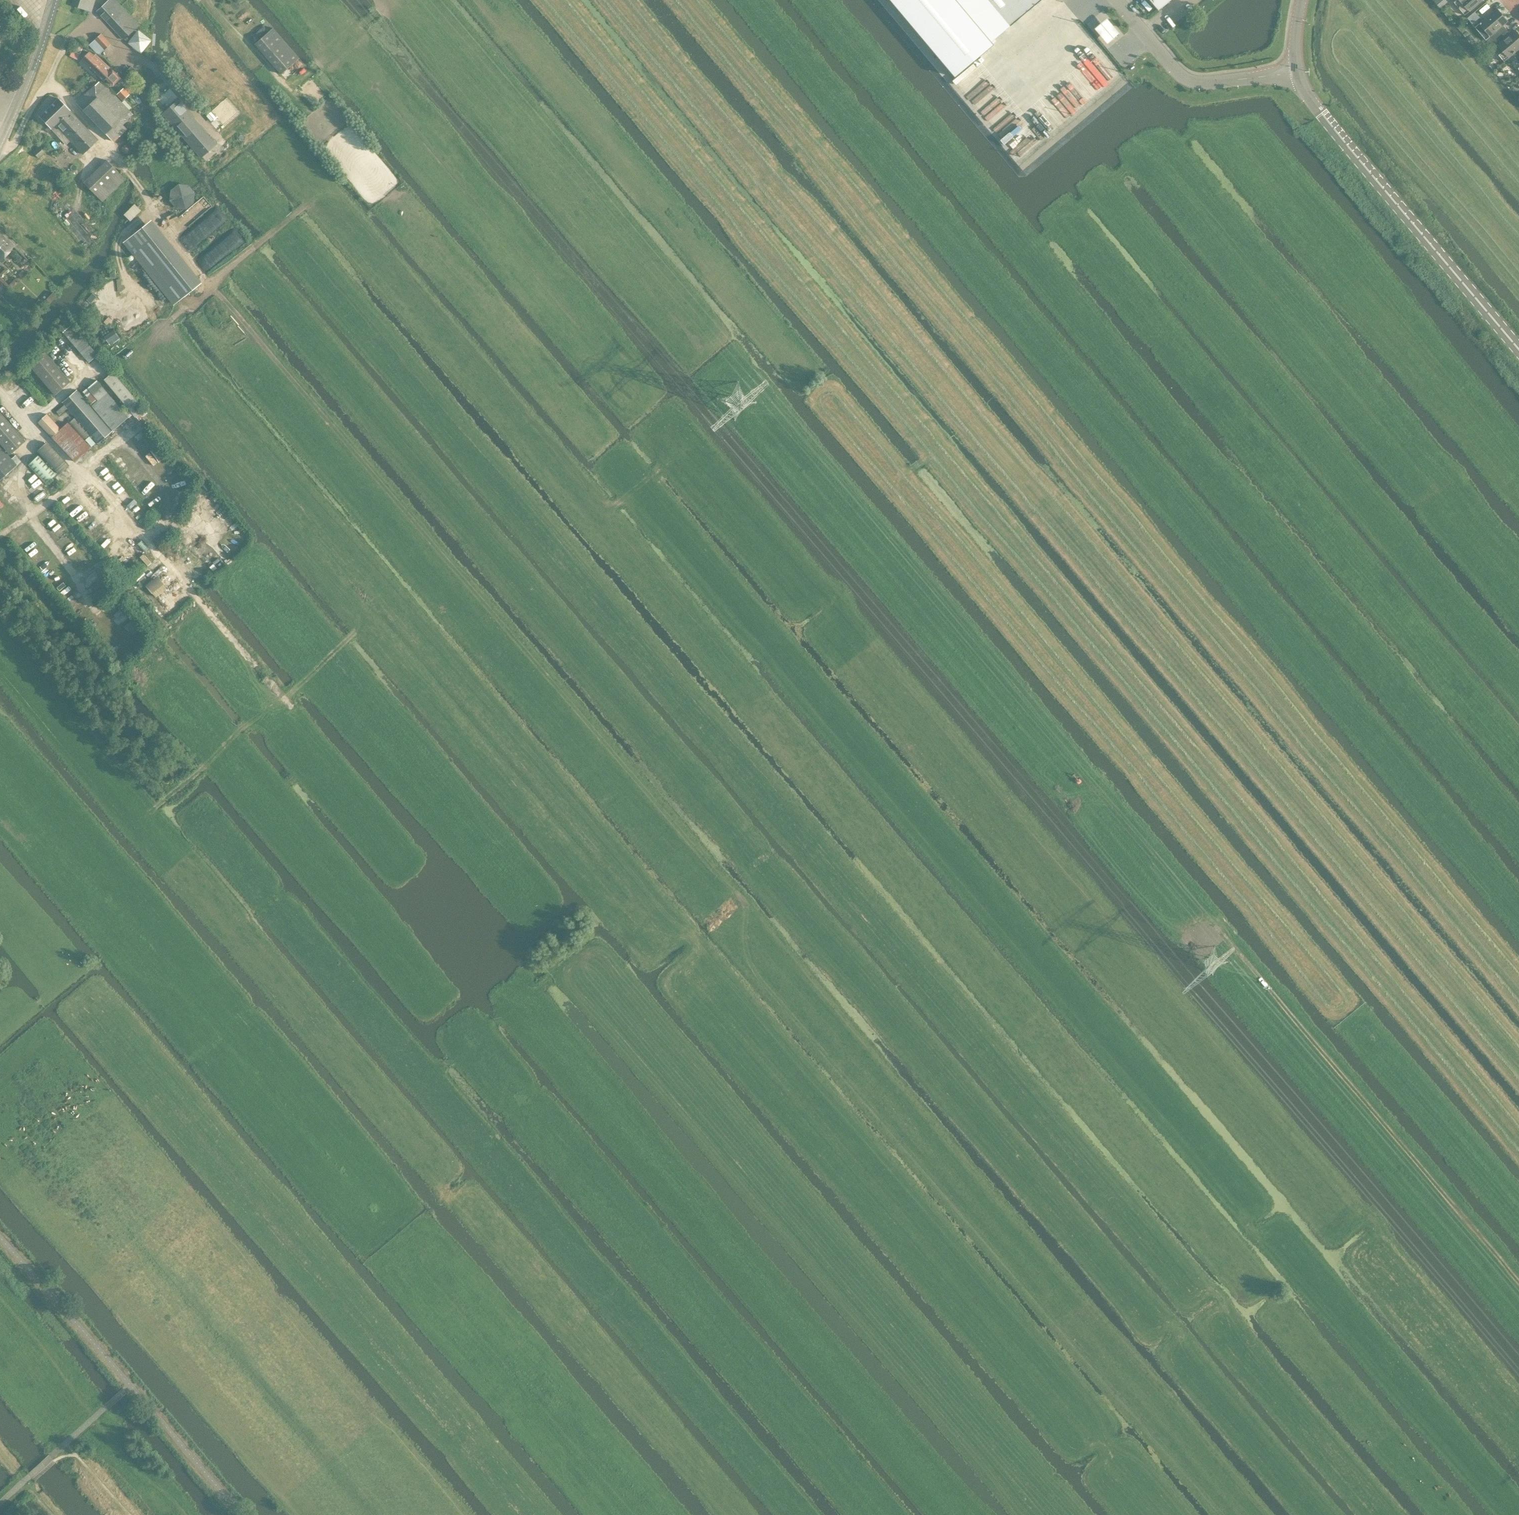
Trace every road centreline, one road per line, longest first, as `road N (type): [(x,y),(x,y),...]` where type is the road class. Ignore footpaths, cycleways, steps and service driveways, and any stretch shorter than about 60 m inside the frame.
road 1 (secondary): [(1518,348),(1297,74)]
road 2 (unclassified): [(1118,0),(1191,80),(1297,74)]
road 3 (tertiary): [(54,0),(0,136)]

